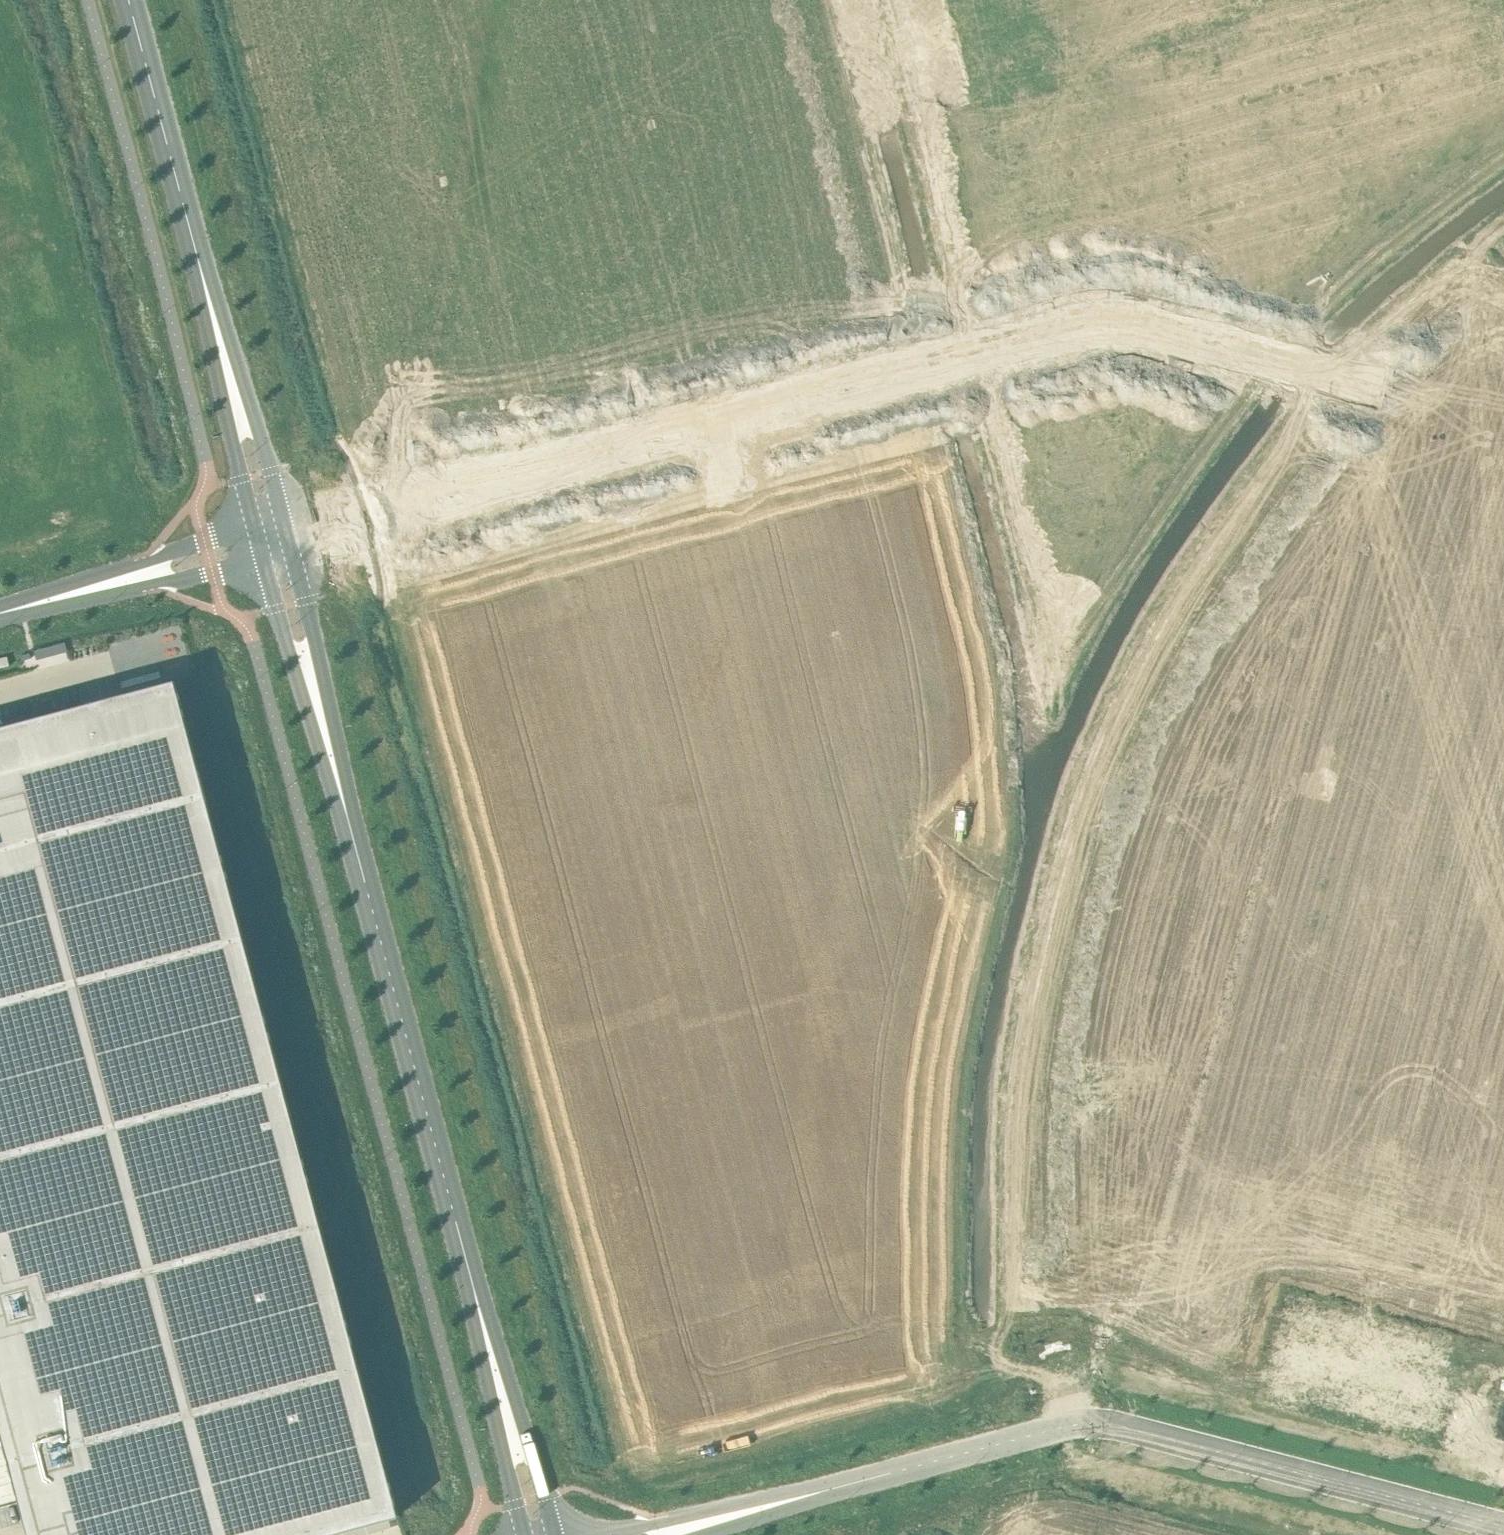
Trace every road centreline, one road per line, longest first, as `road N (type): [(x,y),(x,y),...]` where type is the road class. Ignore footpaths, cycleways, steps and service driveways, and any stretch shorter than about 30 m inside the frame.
road 1 (unclassified): [(1503,419),(1136,326),(1072,328),(374,511)]
road 2 (unclassified): [(707,1522),(1089,1421),(1503,1526)]
road 3 (tertiary): [(506,1415),(313,696)]
road 4 (tertiary): [(235,398),(127,0)]
road 5 (unclassified): [(90,588),(262,561)]
road 6 (unclassified): [(253,529),(90,588)]
road 7 (tertiary): [(313,696),(306,601),(293,553)]
road 8 (tertiary): [(262,561),(313,696)]
road 9 (tertiary): [(235,398),(238,478),(253,529)]
road 10 (tertiary): [(283,520),(270,470),(235,398)]
road 11 (tertiary): [(556,1534),(506,1415)]
road 12 (tertiary): [(506,1415),(523,1534)]

